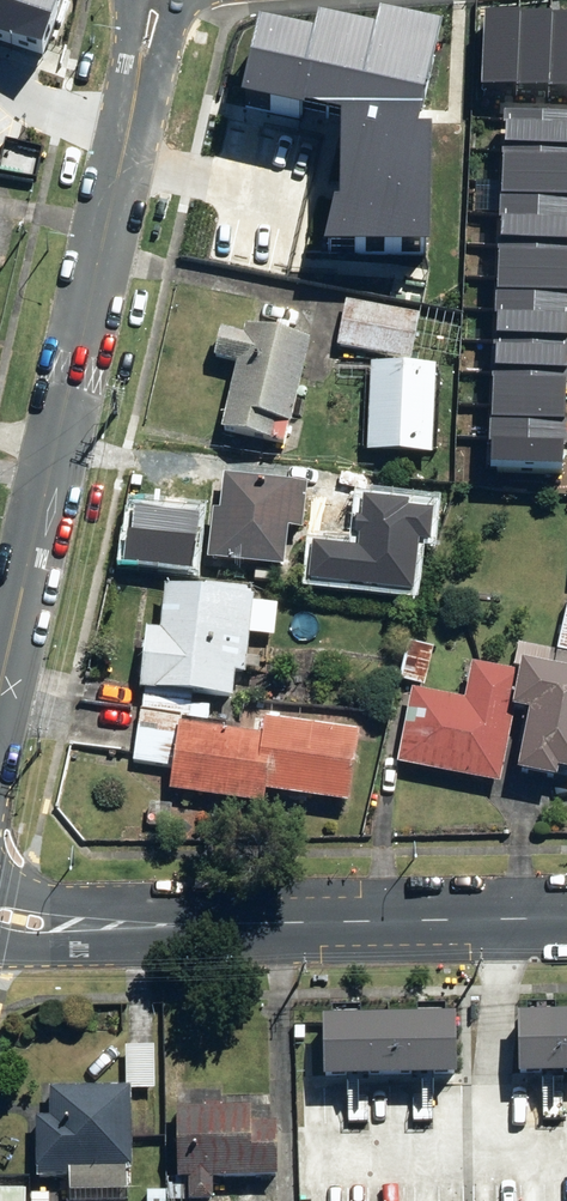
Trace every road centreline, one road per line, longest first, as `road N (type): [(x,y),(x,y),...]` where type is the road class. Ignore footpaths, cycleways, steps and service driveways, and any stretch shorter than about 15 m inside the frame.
road 1 (tertiary): [(0,695),(136,85)]
road 2 (residential): [(566,914),(0,918)]

